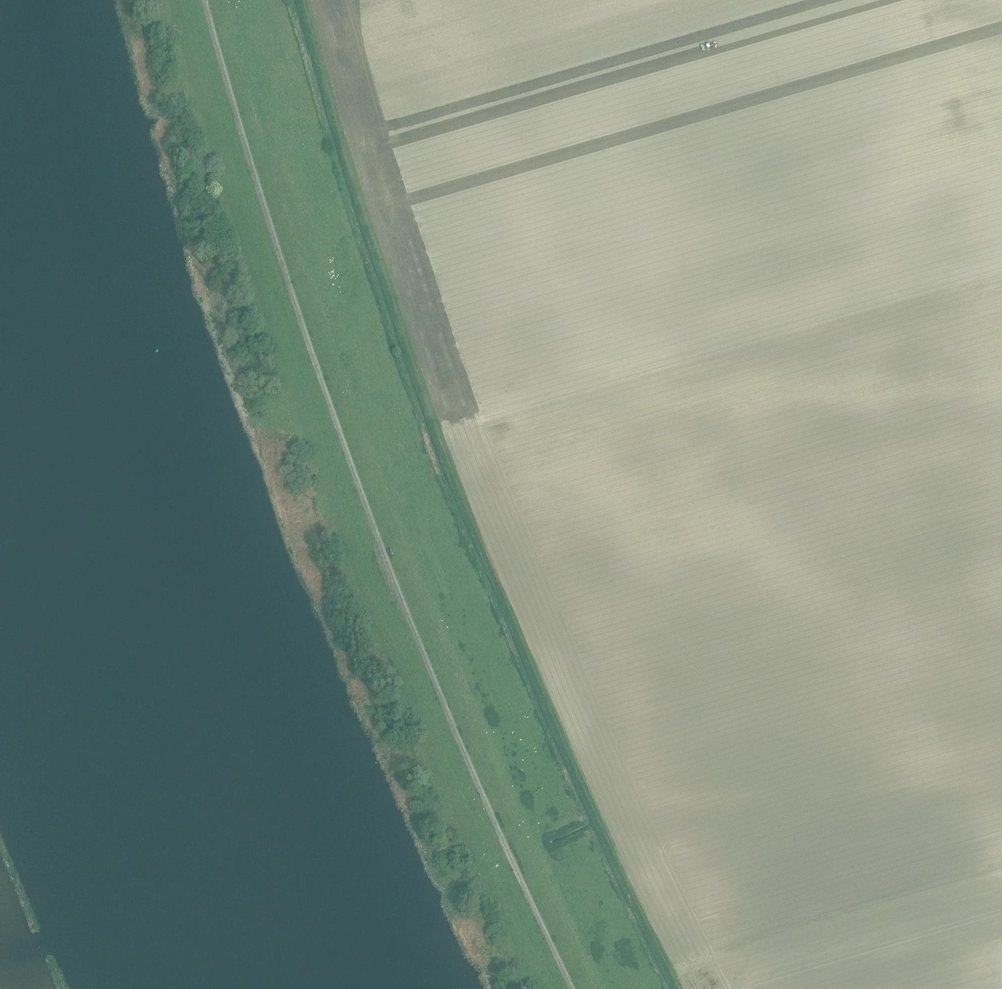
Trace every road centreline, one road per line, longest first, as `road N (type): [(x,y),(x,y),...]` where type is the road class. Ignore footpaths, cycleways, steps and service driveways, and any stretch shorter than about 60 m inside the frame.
road 1 (unclassified): [(572,988),(457,736),(354,474),(205,0)]

